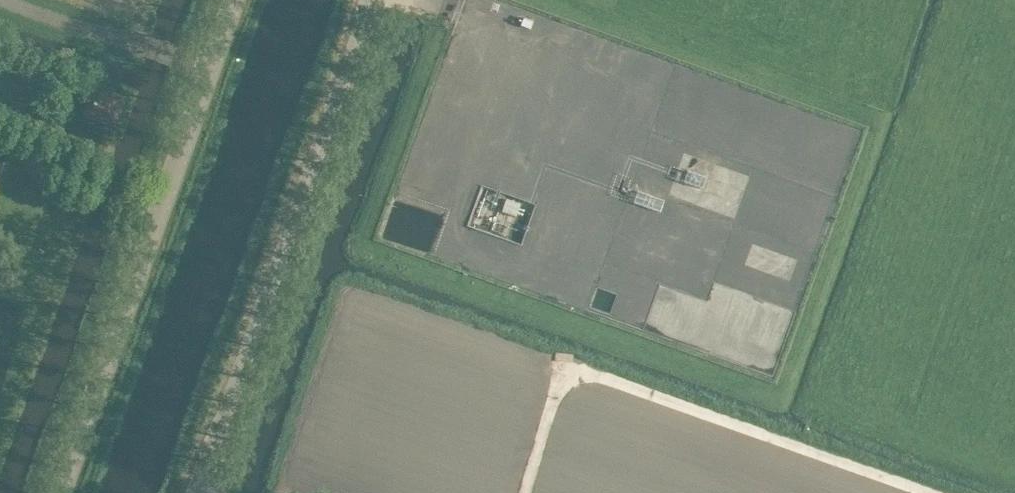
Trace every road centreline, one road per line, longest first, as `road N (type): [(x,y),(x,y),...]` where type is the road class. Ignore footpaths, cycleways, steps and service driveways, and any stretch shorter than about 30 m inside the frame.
road 1 (track): [(939,492),(568,362),(525,492)]
road 2 (tertiary): [(56,492),(233,0)]
road 3 (unclassified): [(201,492),(373,0)]

